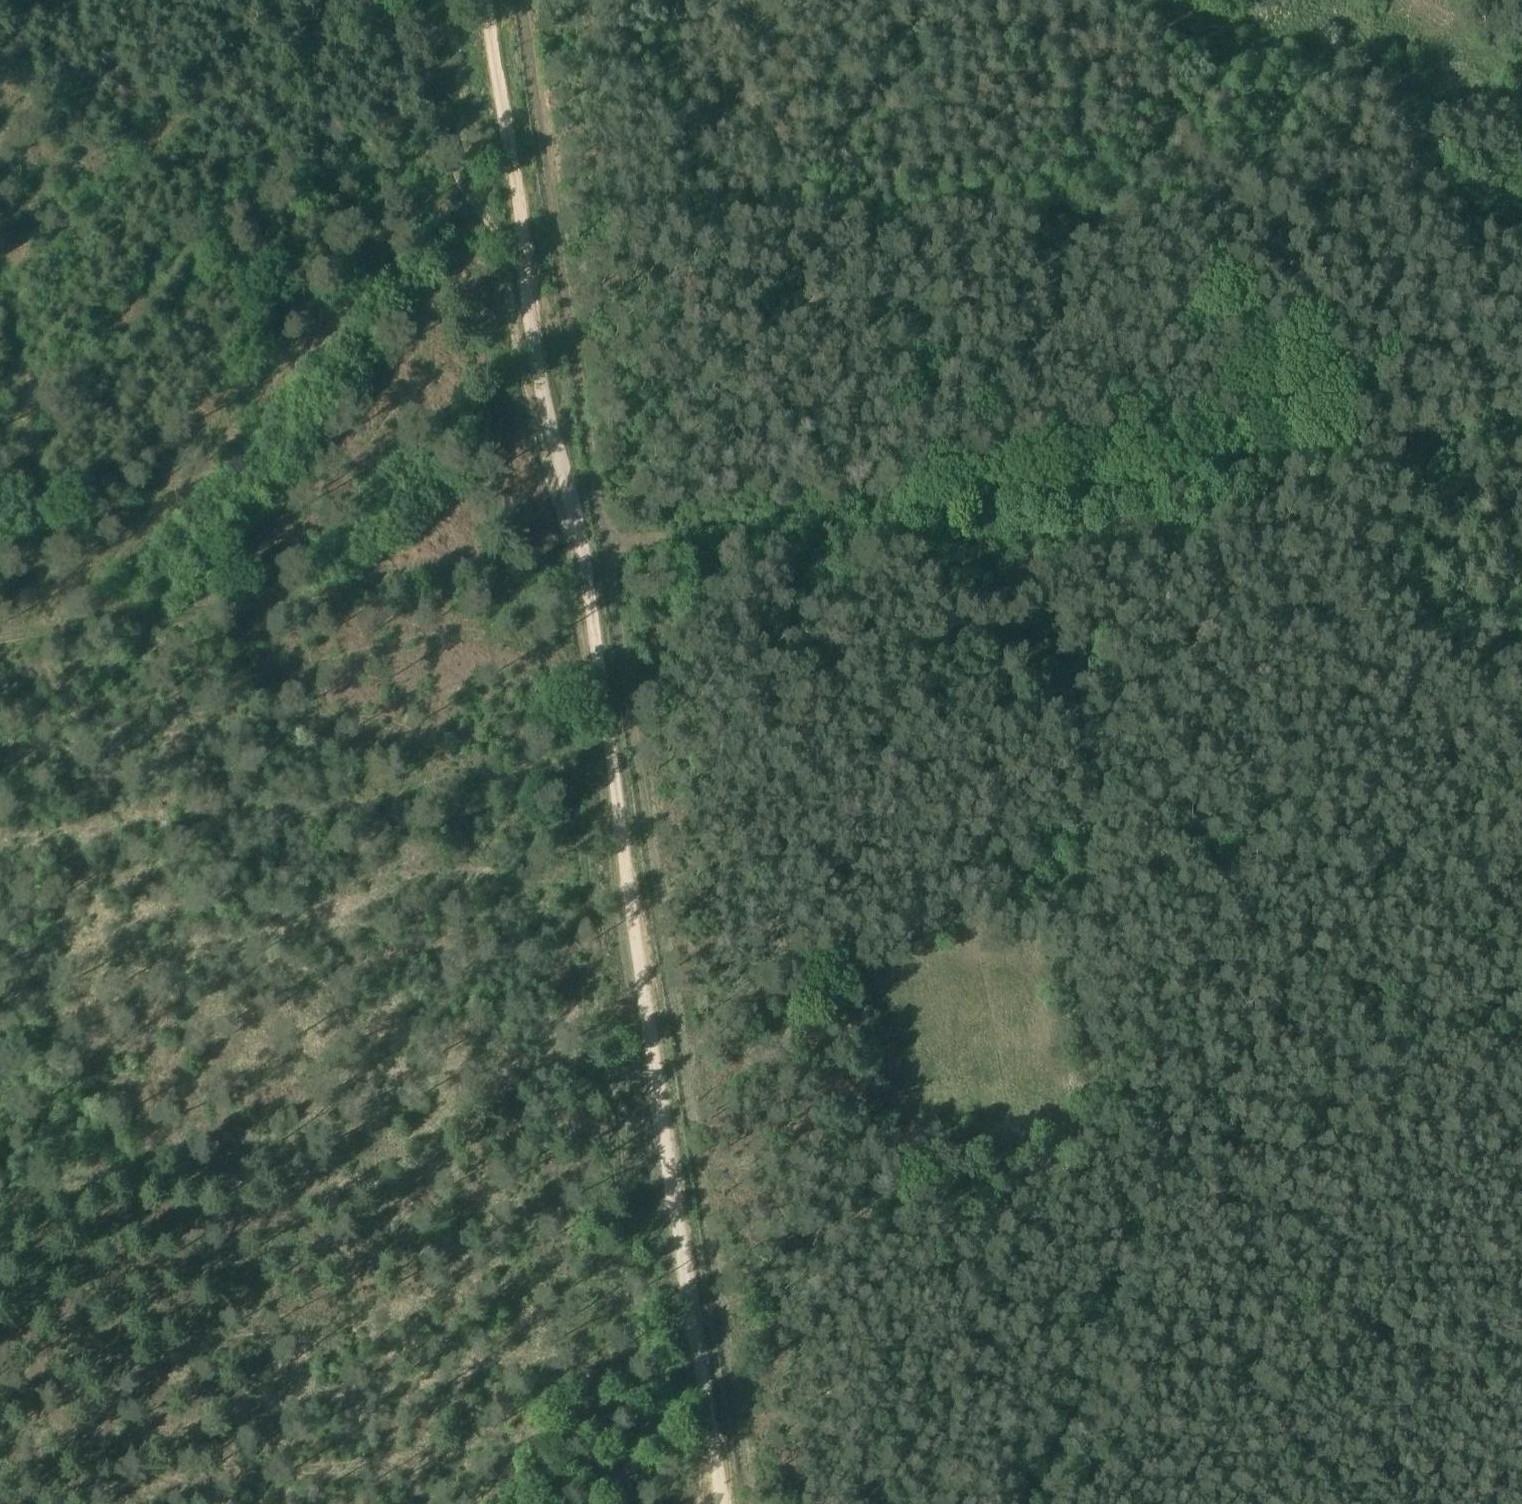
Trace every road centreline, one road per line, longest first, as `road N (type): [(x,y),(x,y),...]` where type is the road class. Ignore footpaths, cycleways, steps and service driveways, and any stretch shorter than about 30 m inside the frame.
road 1 (track): [(470,0),(576,569),(720,1503)]
road 2 (track): [(576,569),(0,656)]

